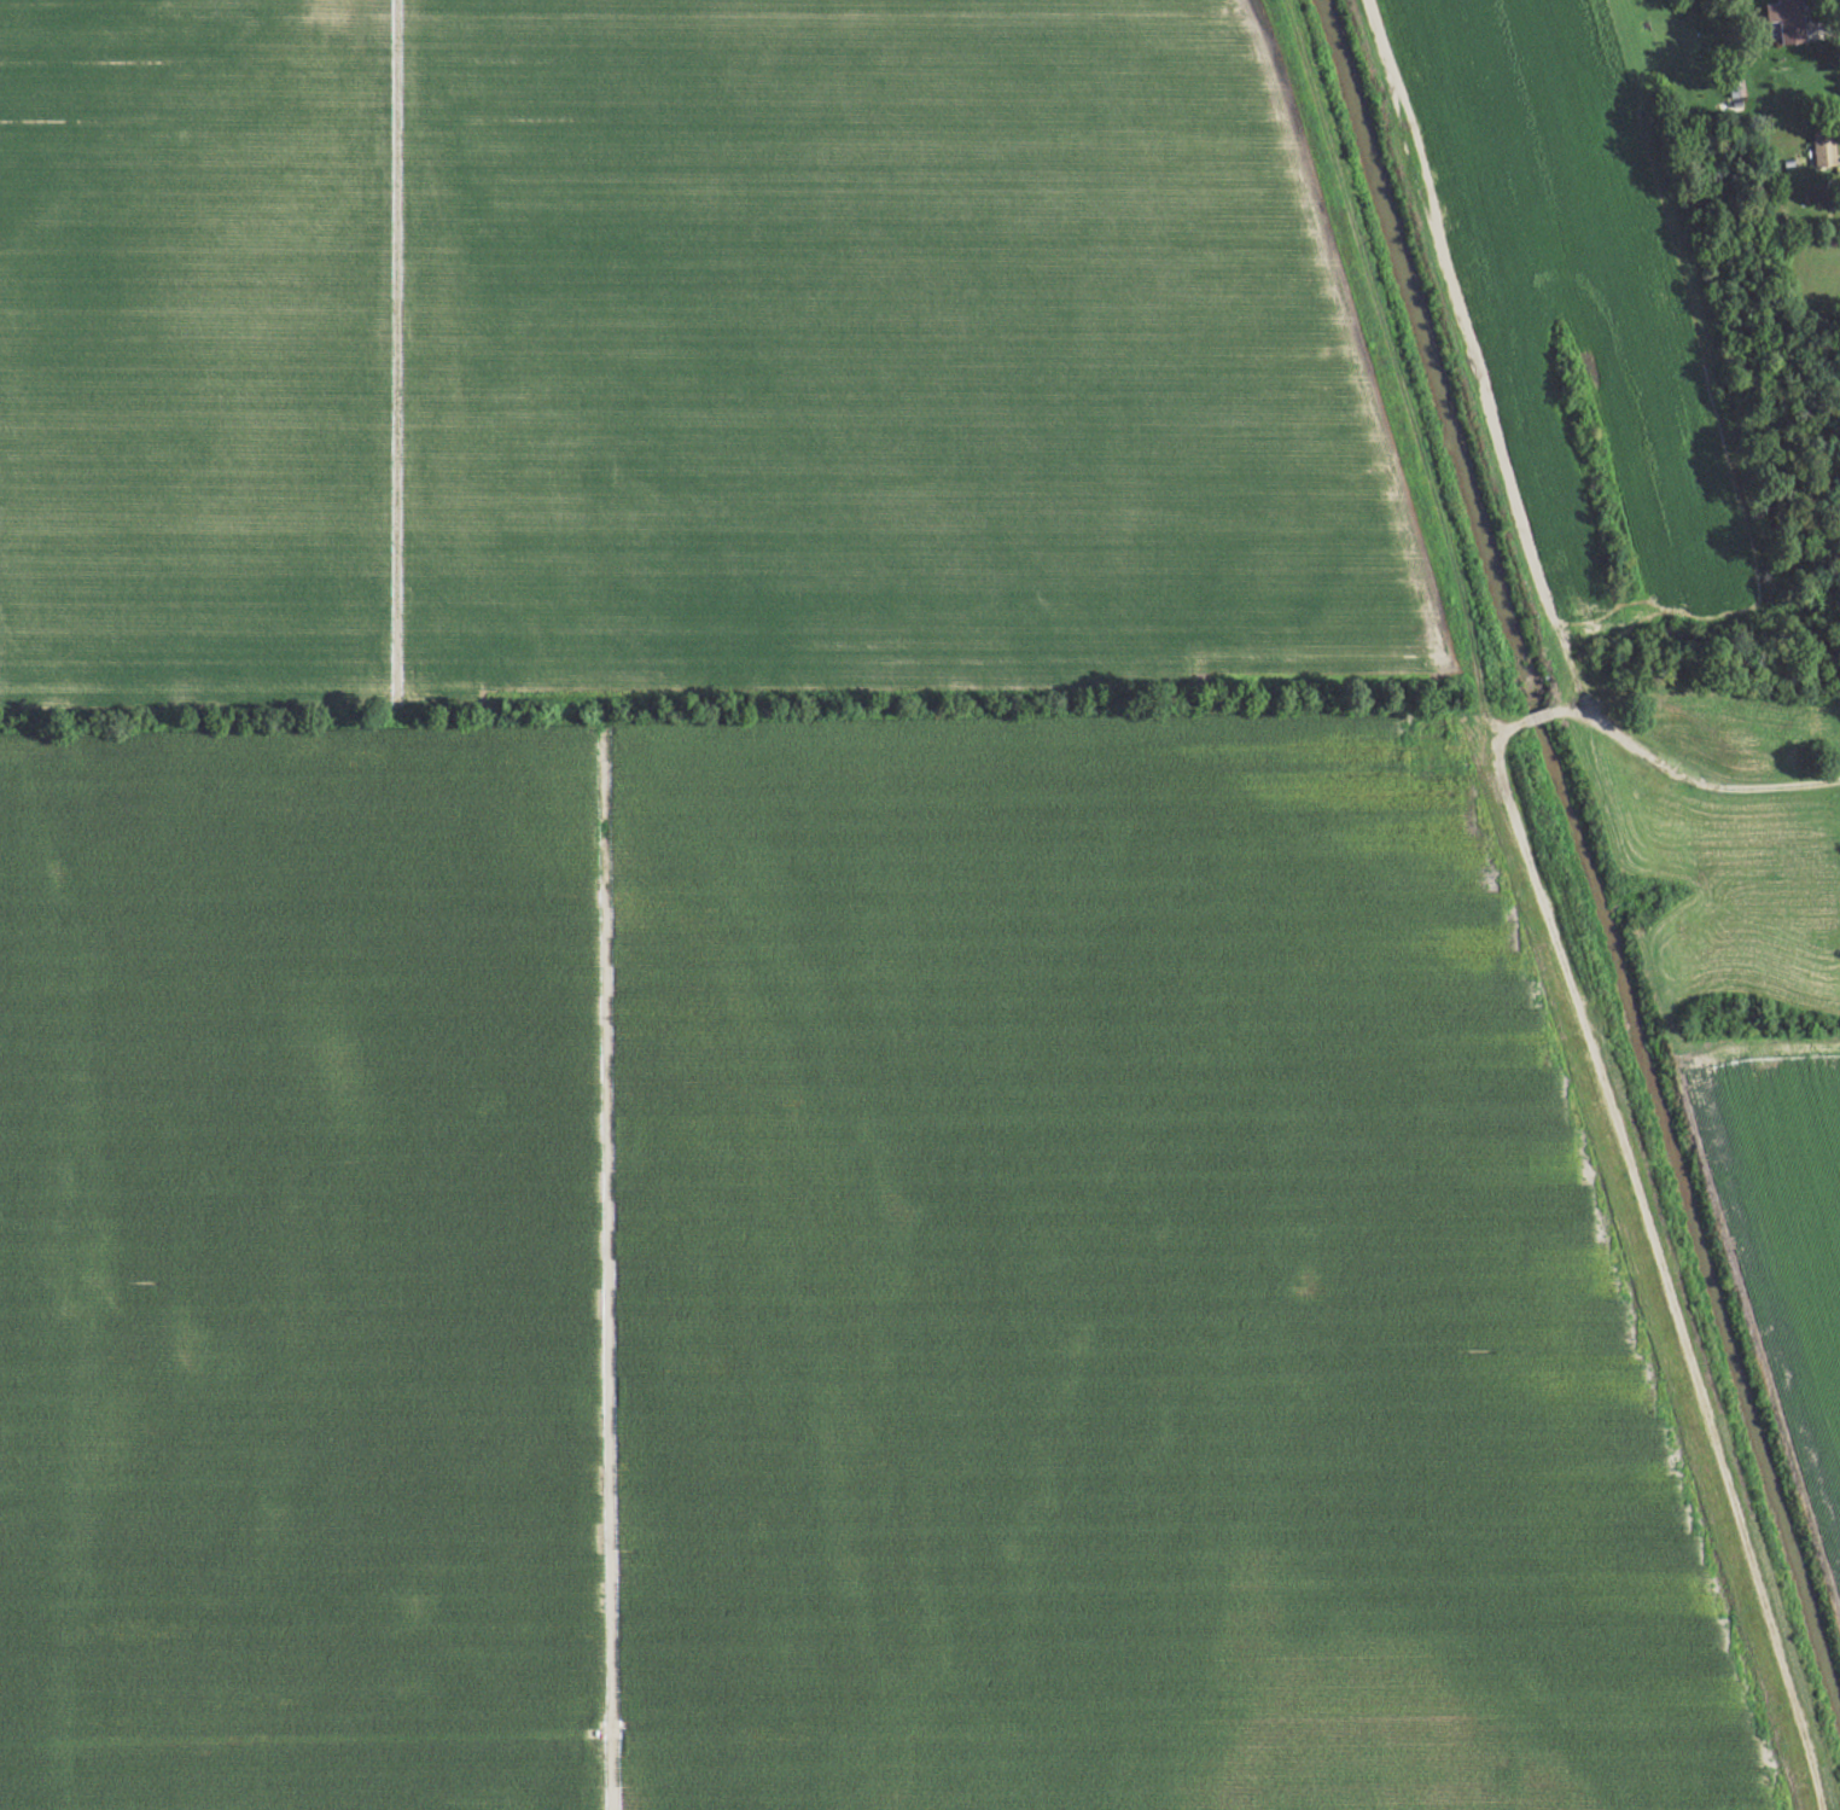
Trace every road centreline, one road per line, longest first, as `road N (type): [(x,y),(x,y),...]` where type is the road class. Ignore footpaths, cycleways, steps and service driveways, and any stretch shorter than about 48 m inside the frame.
road 1 (residential): [(1839,786),(1706,786),(1562,710),(1510,726),(1440,726)]

